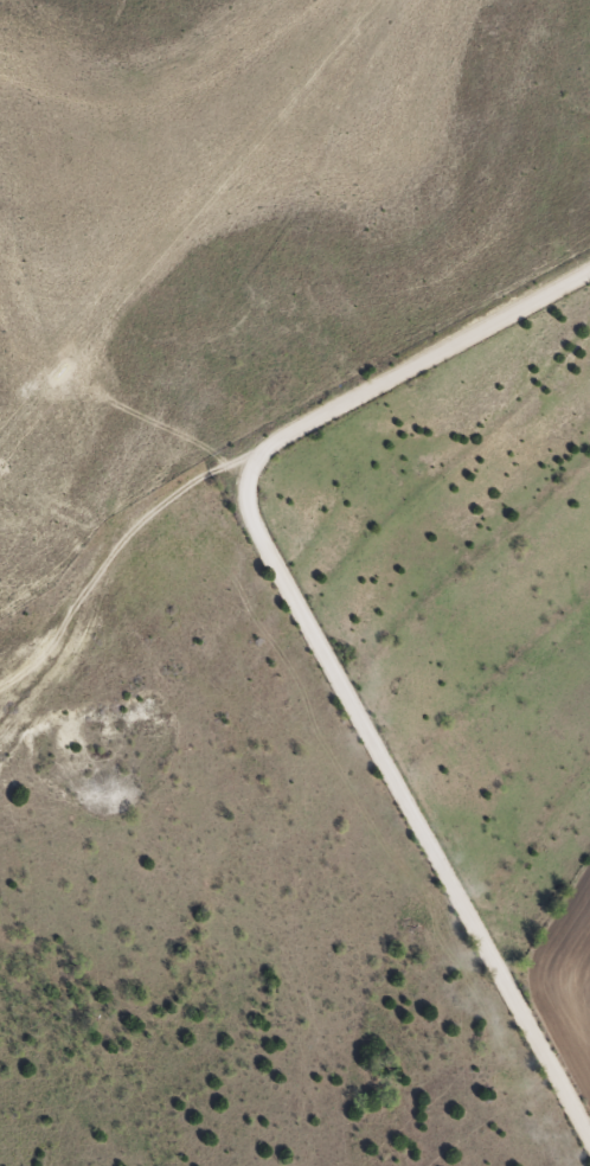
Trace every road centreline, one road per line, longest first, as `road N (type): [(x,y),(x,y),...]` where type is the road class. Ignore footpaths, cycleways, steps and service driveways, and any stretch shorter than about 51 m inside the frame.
road 1 (residential): [(589,1132),(248,514),(254,453)]
road 2 (residential): [(254,453),(589,272)]
road 3 (track): [(0,697),(79,600),(185,495),(254,453)]

